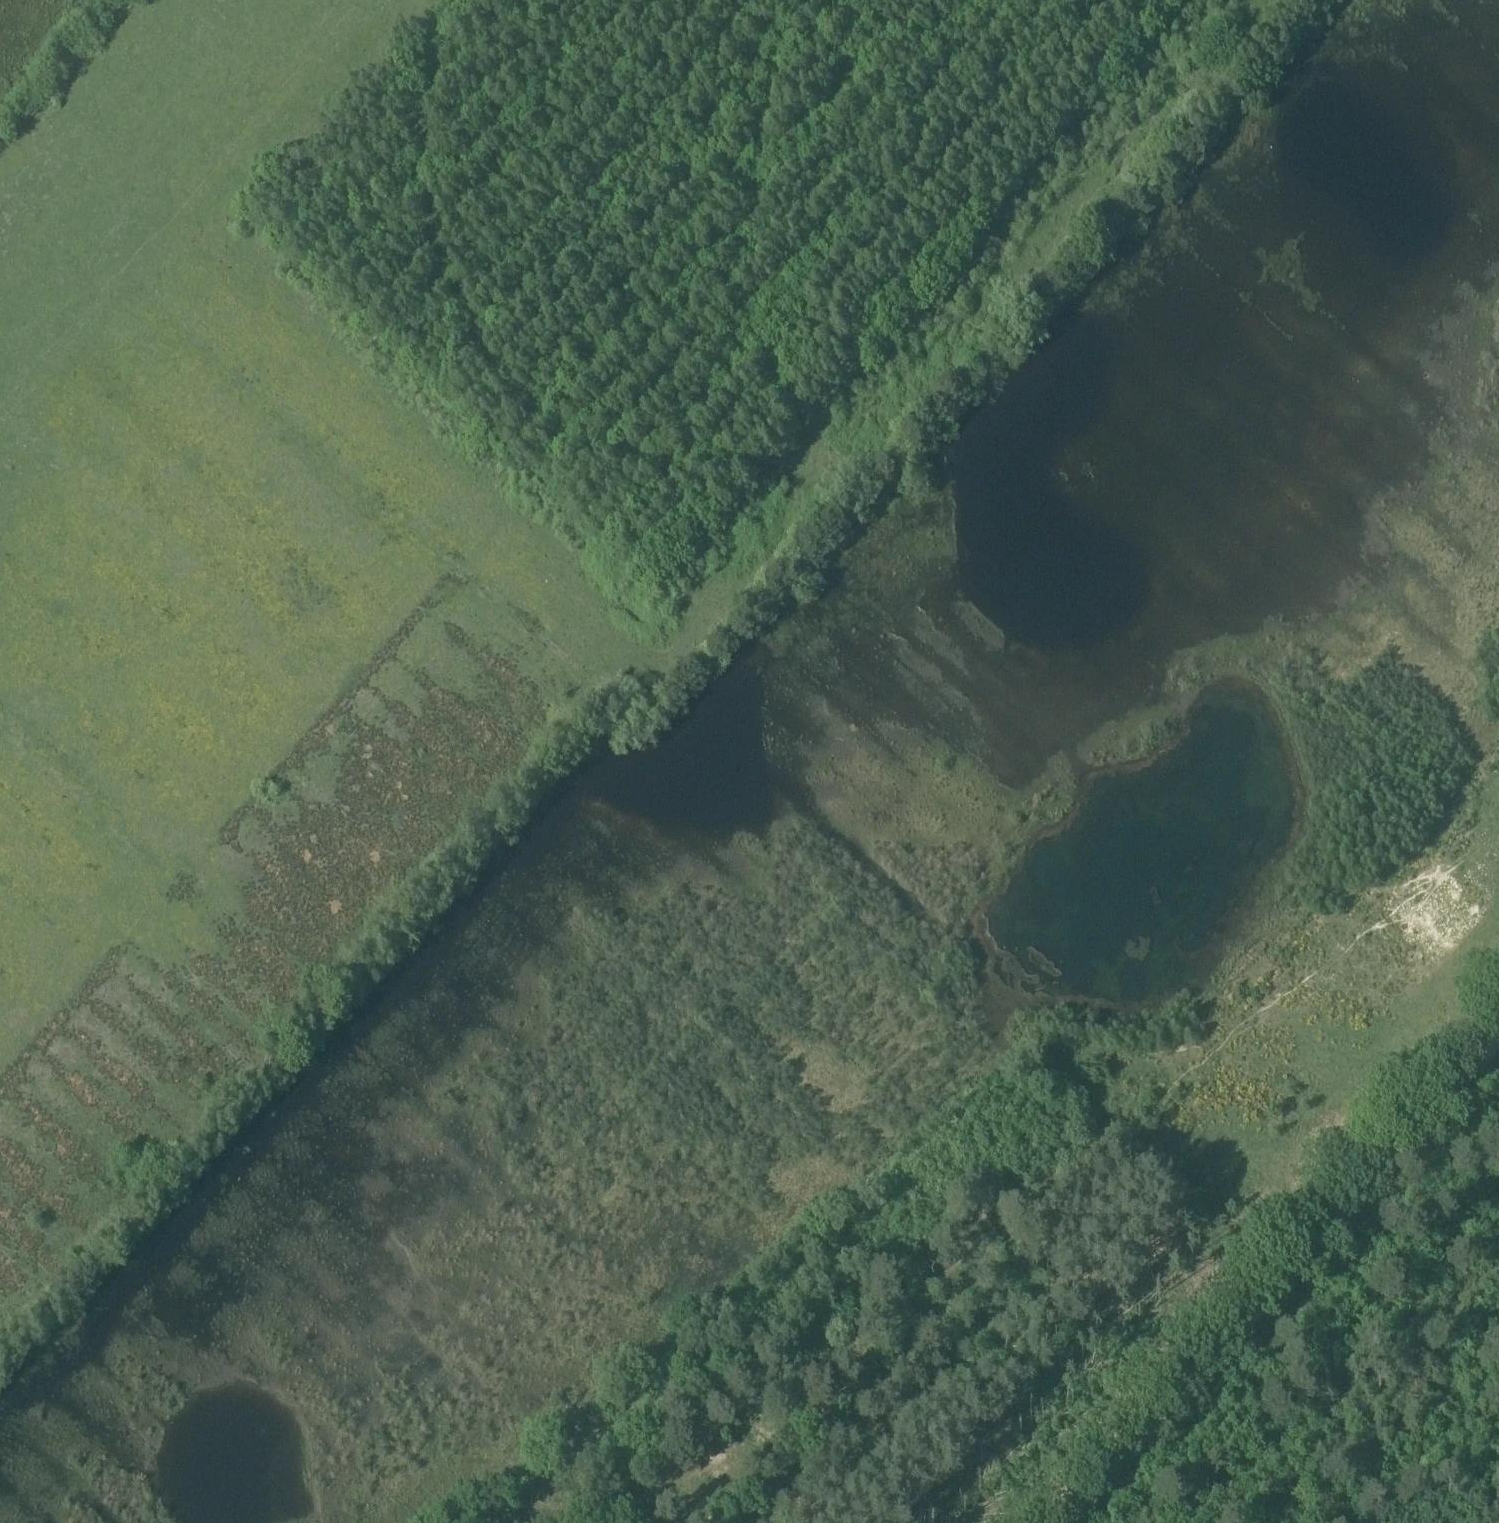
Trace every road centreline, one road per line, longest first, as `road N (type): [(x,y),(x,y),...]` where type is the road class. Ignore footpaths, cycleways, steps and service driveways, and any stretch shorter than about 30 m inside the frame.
road 1 (track): [(1498,1046),(1076,1522)]

